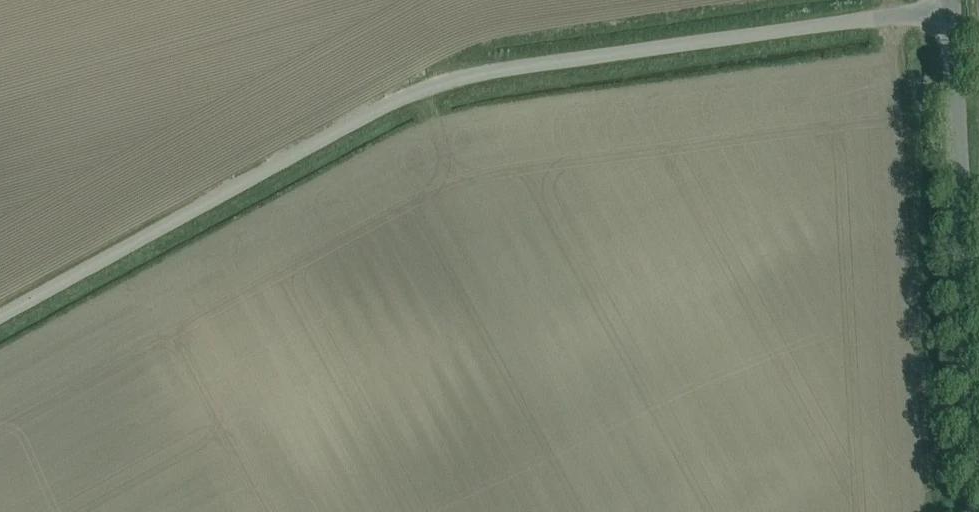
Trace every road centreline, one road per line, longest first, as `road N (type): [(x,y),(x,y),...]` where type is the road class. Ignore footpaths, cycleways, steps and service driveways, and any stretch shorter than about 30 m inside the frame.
road 1 (unclassified): [(0,314),(435,85),(946,15)]
road 2 (unclassified): [(968,511),(946,15)]

